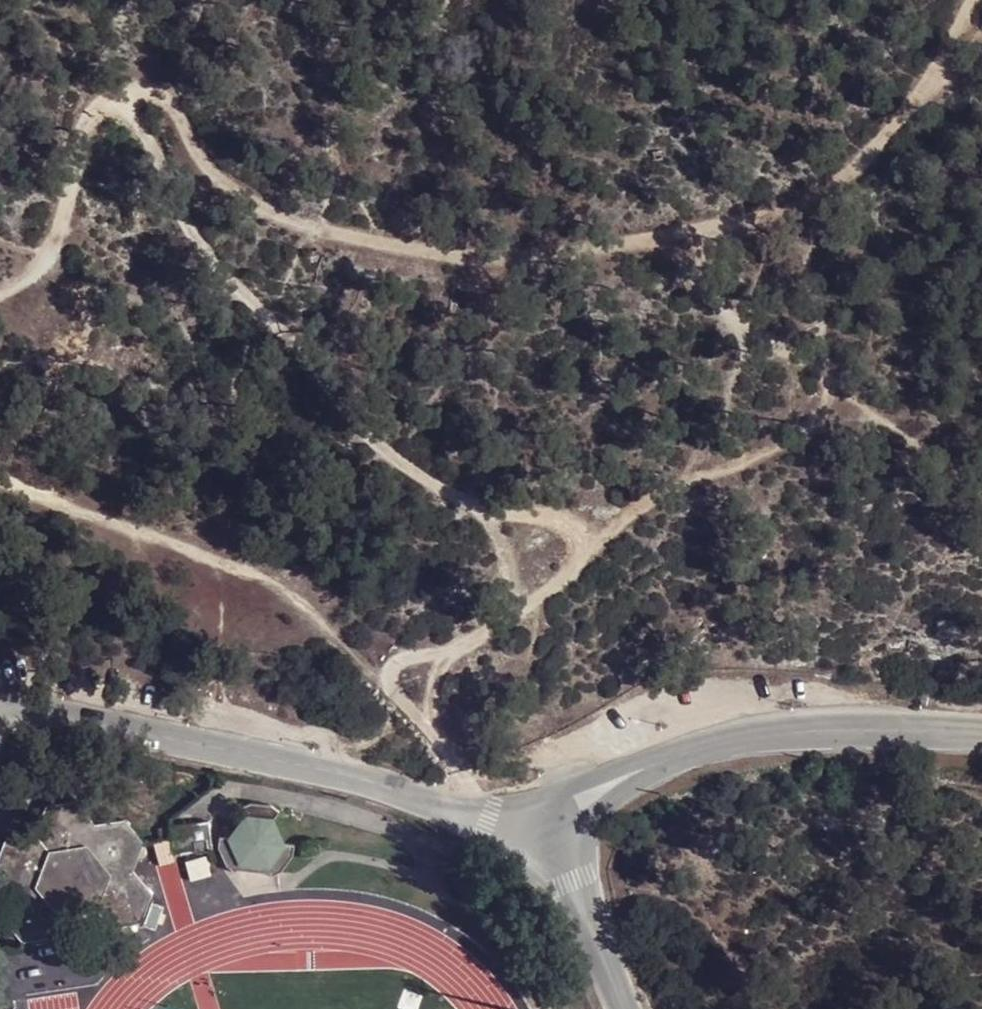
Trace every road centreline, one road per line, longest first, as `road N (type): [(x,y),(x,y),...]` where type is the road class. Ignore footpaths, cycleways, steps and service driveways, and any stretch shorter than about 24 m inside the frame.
road 1 (track): [(487,820),(461,771),(393,685),(391,671),(494,634),(569,578),(587,551),(576,528),(439,488),(358,426),(205,246),(182,125),(163,102),(143,103),(101,131),(53,248),(22,287),(0,293)]
road 2 (track): [(182,125),(220,175),(281,211),(351,236),(423,249),(530,253),(652,240),(739,224),(851,177),(927,86),(975,0)]
road 3 (track): [(587,551),(645,503),(825,417),(842,387),(824,358),(733,320),(698,274),(652,240)]
road 4 (residential): [(542,819),(487,820),(227,750),(0,706)]
road 5 (residential): [(981,733),(869,729),(730,743),(542,819)]
road 6 (residential): [(542,819),(624,1008)]

